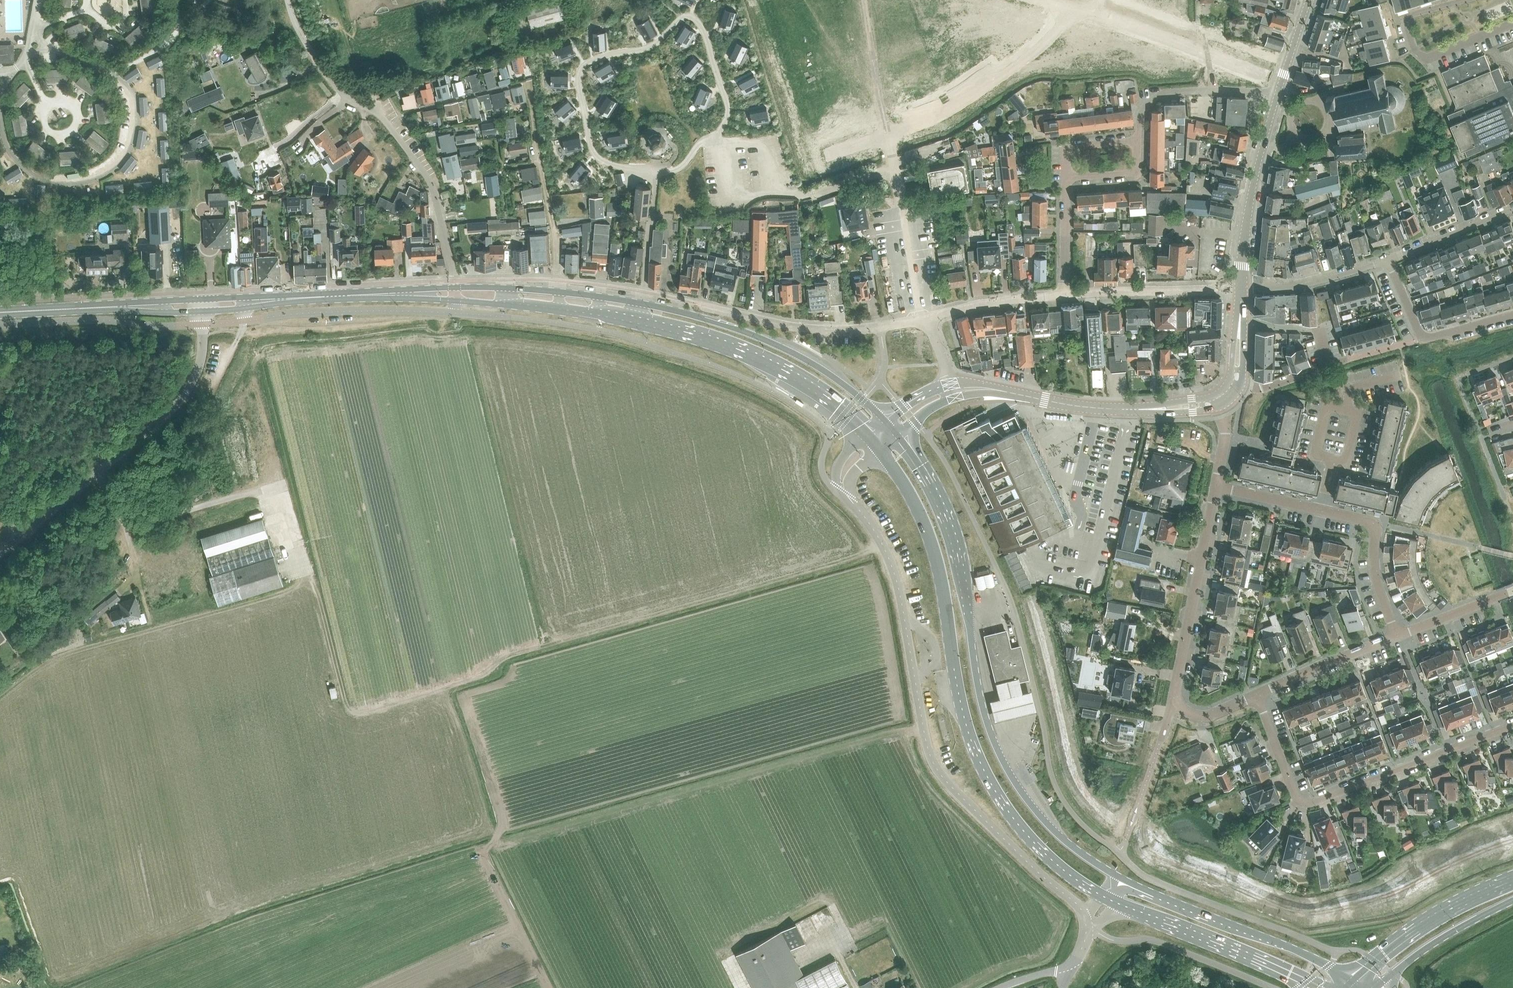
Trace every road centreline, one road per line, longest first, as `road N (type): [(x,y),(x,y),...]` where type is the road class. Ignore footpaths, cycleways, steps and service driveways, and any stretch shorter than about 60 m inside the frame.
road 1 (secondary): [(880,450),(933,547),(964,716),(985,772),(1048,856),(1109,900)]
road 2 (secondary): [(1122,879),(1061,837),(1004,763),(977,678),(951,531),(898,435)]
road 3 (unclassified): [(849,502),(880,539),(898,584),(934,765),(1079,905),(1090,927)]
road 4 (secondary): [(886,420),(810,363),(731,328),(620,300),(456,288)]
road 5 (secondary): [(458,302),(593,314),(703,338),(787,371),(868,435)]
road 6 (residential): [(1259,695),(1300,802),(1309,805),(1512,727)]
road 7 (unclassified): [(0,551),(181,400),(201,366),(207,305)]
road 8 (residential): [(456,288),(427,175),(380,111),(344,95),(307,46)]
road 9 (residential): [(1215,487),(1382,524),(1376,566),(1397,635)]
road 10 (secondary): [(1354,981),(1122,879)]
road 11 (secondary): [(1194,406),(1111,408),(955,392)]
road 12 (residential): [(926,317),(830,331),(701,304)]
road 13 (secondary): [(1109,900),(1315,987)]
road 14 (residential): [(1174,704),(1215,487)]
road 15 (track): [(730,960),(726,952),(829,900),(849,940),(888,925)]
road 16 (residential): [(1469,0),(1409,18),(1416,53),(1428,58),(1512,24)]
road 17 (secondary): [(1242,287),(1252,192),(1278,95)]
road 18 (secondary): [(1512,880),(1415,931),(1354,981)]
road 19 (residential): [(1140,141),(1139,108),(1160,95),(1278,95)]
road 20 (secondary): [(1377,987),(1420,952),(1512,902)]
road 21 (residential): [(1222,291),(1065,295)]
road 22 (residential): [(1259,695),(1397,635)]
road 23 (residential): [(1242,287),(1322,280),(1387,259)]
road 24 (secondary): [(66,309),(207,305)]
road 25 (residential): [(1065,295),(926,317)]
road 26 (secondary): [(322,297),(458,302)]
road 27 (residential): [(1387,259),(1512,207)]
road 28 (secondary): [(456,288),(322,297)]
road 29 (residential): [(1397,635),(1512,590)]

